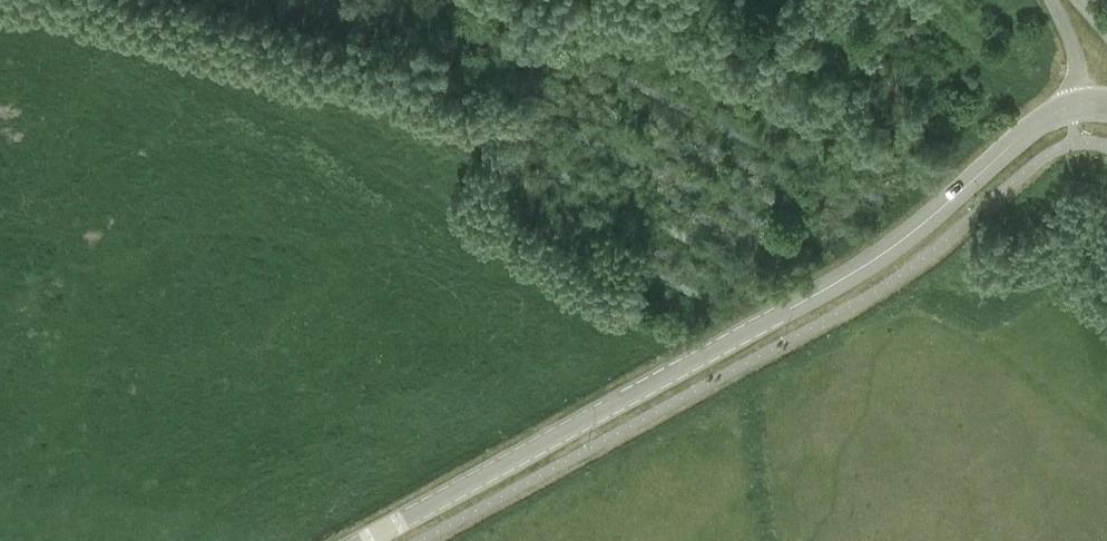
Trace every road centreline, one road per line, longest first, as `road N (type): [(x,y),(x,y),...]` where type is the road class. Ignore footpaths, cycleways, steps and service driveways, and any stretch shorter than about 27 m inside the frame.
road 1 (tertiary): [(363,540),(867,269),(1045,115),(1071,104)]

